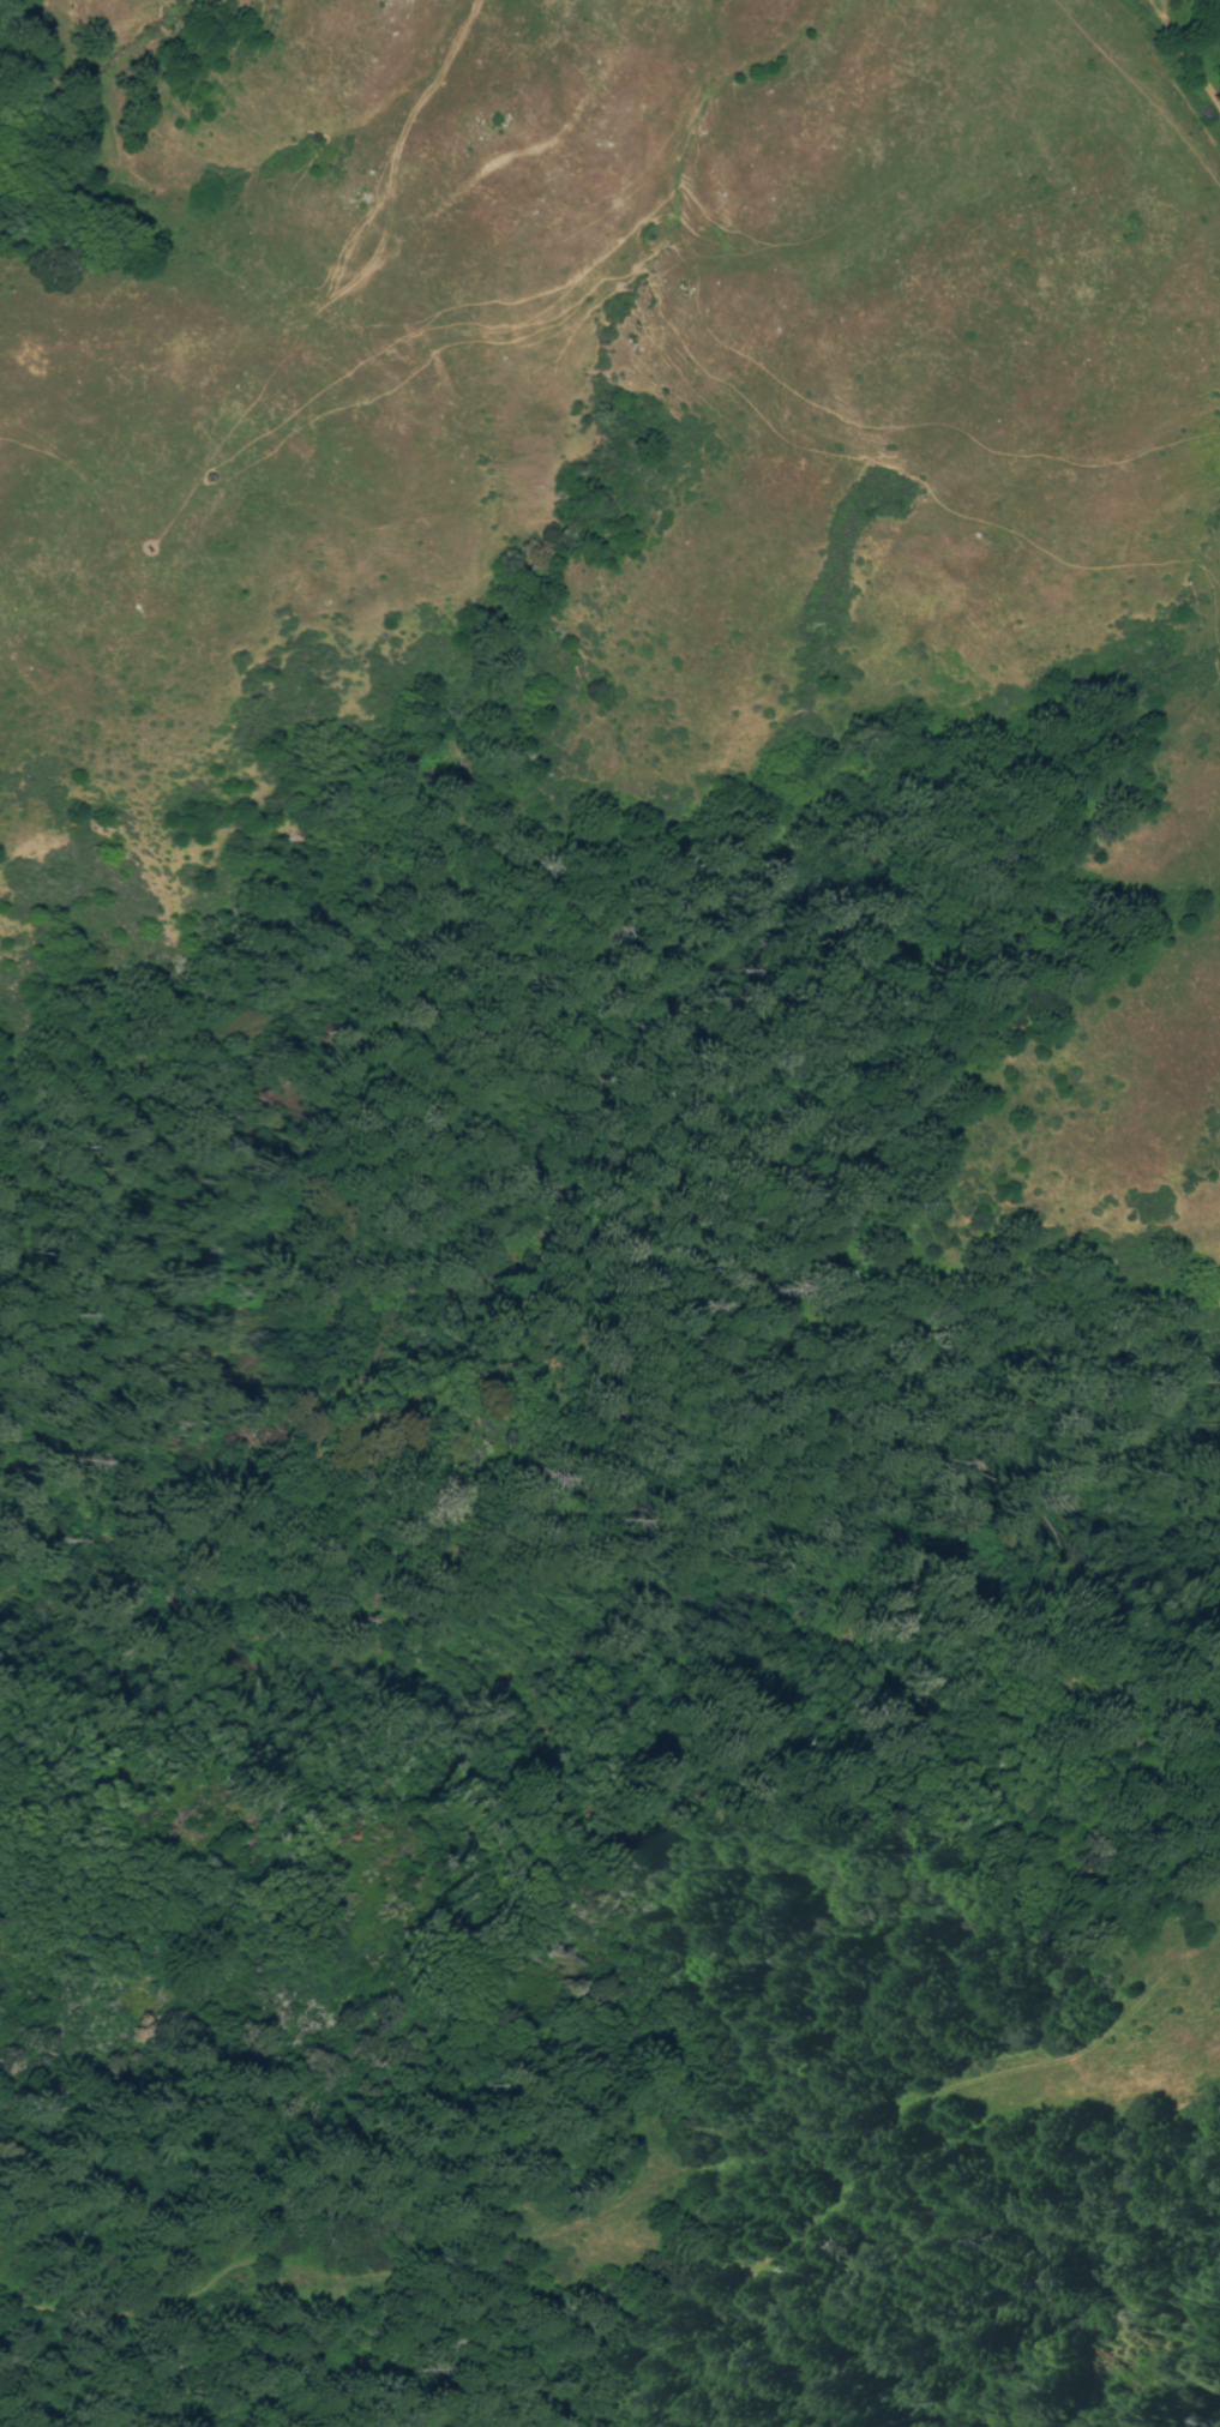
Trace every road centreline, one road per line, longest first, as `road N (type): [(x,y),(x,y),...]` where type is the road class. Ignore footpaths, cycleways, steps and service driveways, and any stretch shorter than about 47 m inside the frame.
road 1 (track): [(0,2283),(296,2246),(835,2146),(1112,2017),(1219,1947)]

